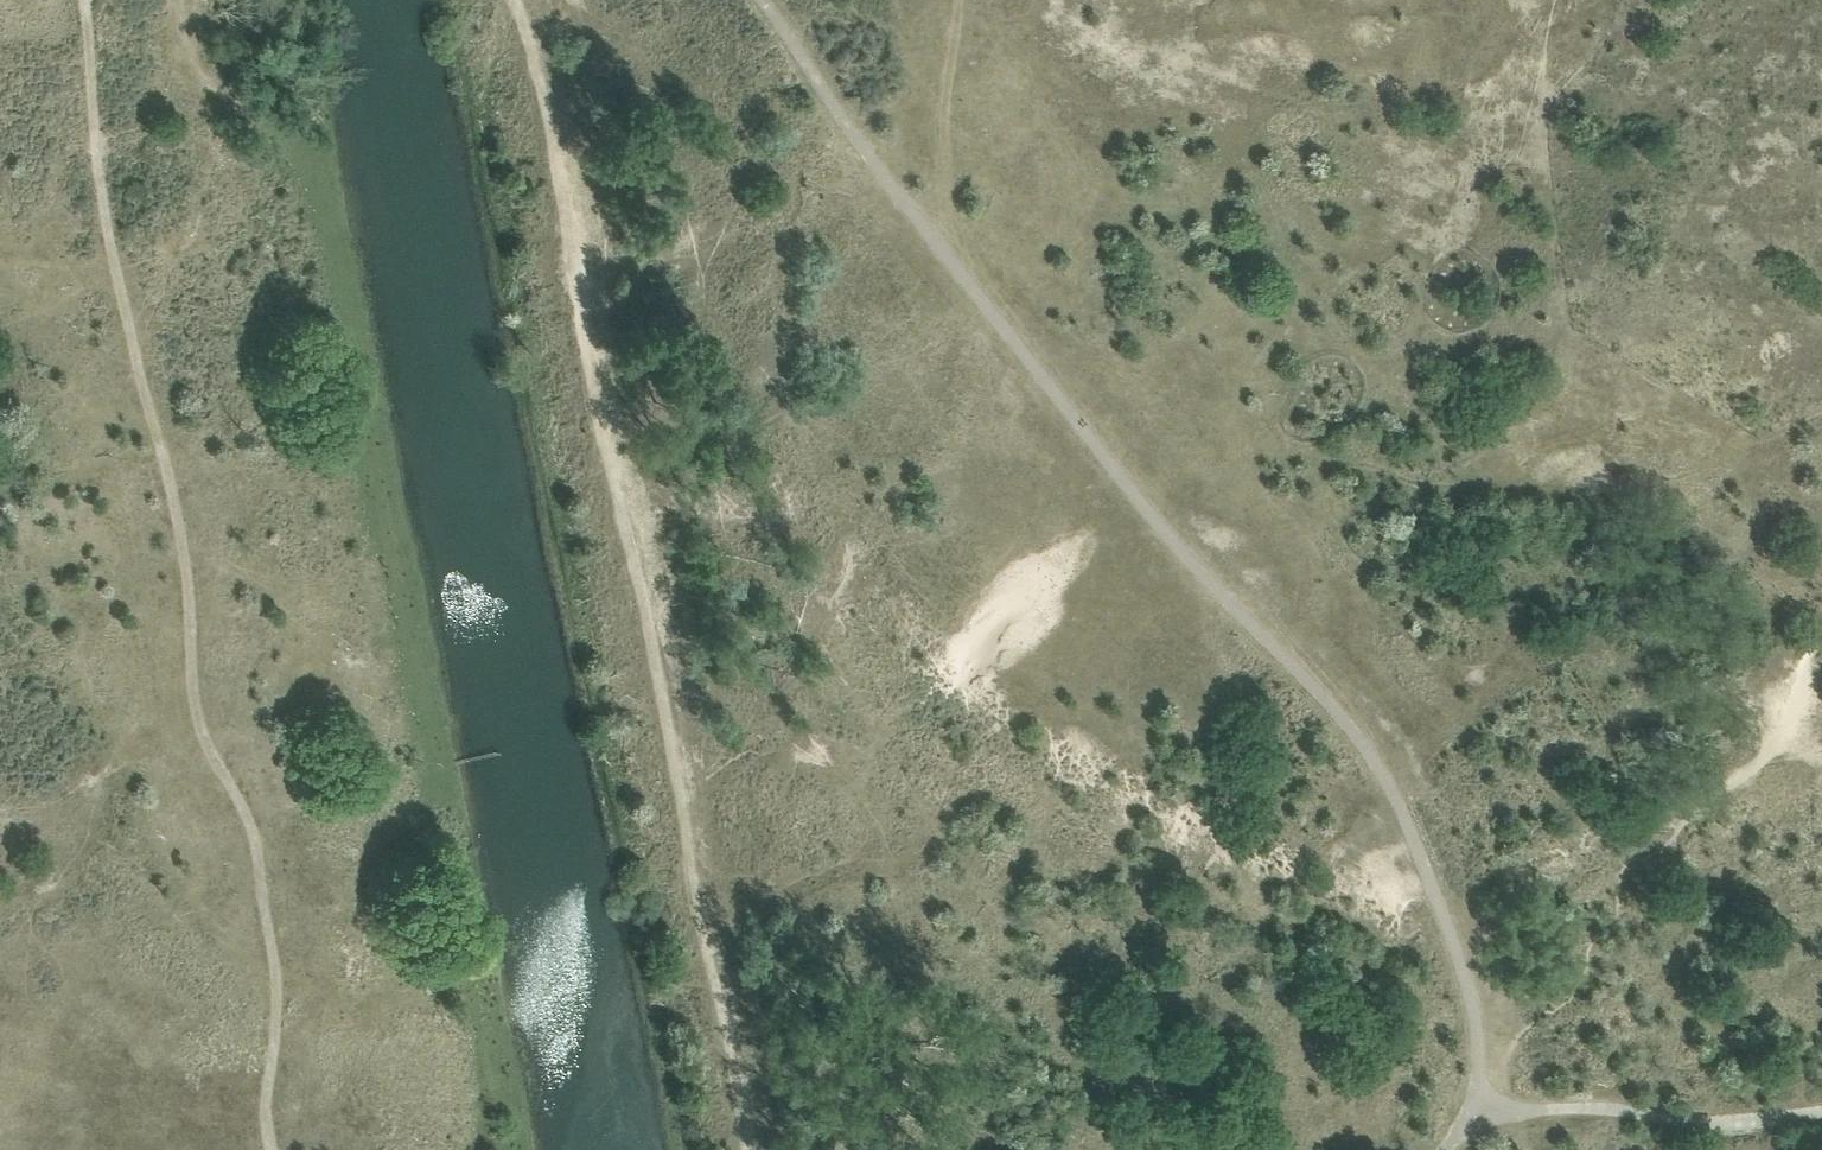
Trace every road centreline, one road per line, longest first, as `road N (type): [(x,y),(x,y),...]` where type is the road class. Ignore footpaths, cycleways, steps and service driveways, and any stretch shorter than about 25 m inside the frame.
road 1 (track): [(762,0),(930,235),(1119,475),(1381,769),(1476,1013),(1481,1112)]
road 2 (track): [(757,1149),(701,899),(685,766),(615,465),(569,168),(518,0)]
road 3 (track): [(1447,1149),(1481,1112),(1611,1108),(1720,1123),(1821,1115)]

